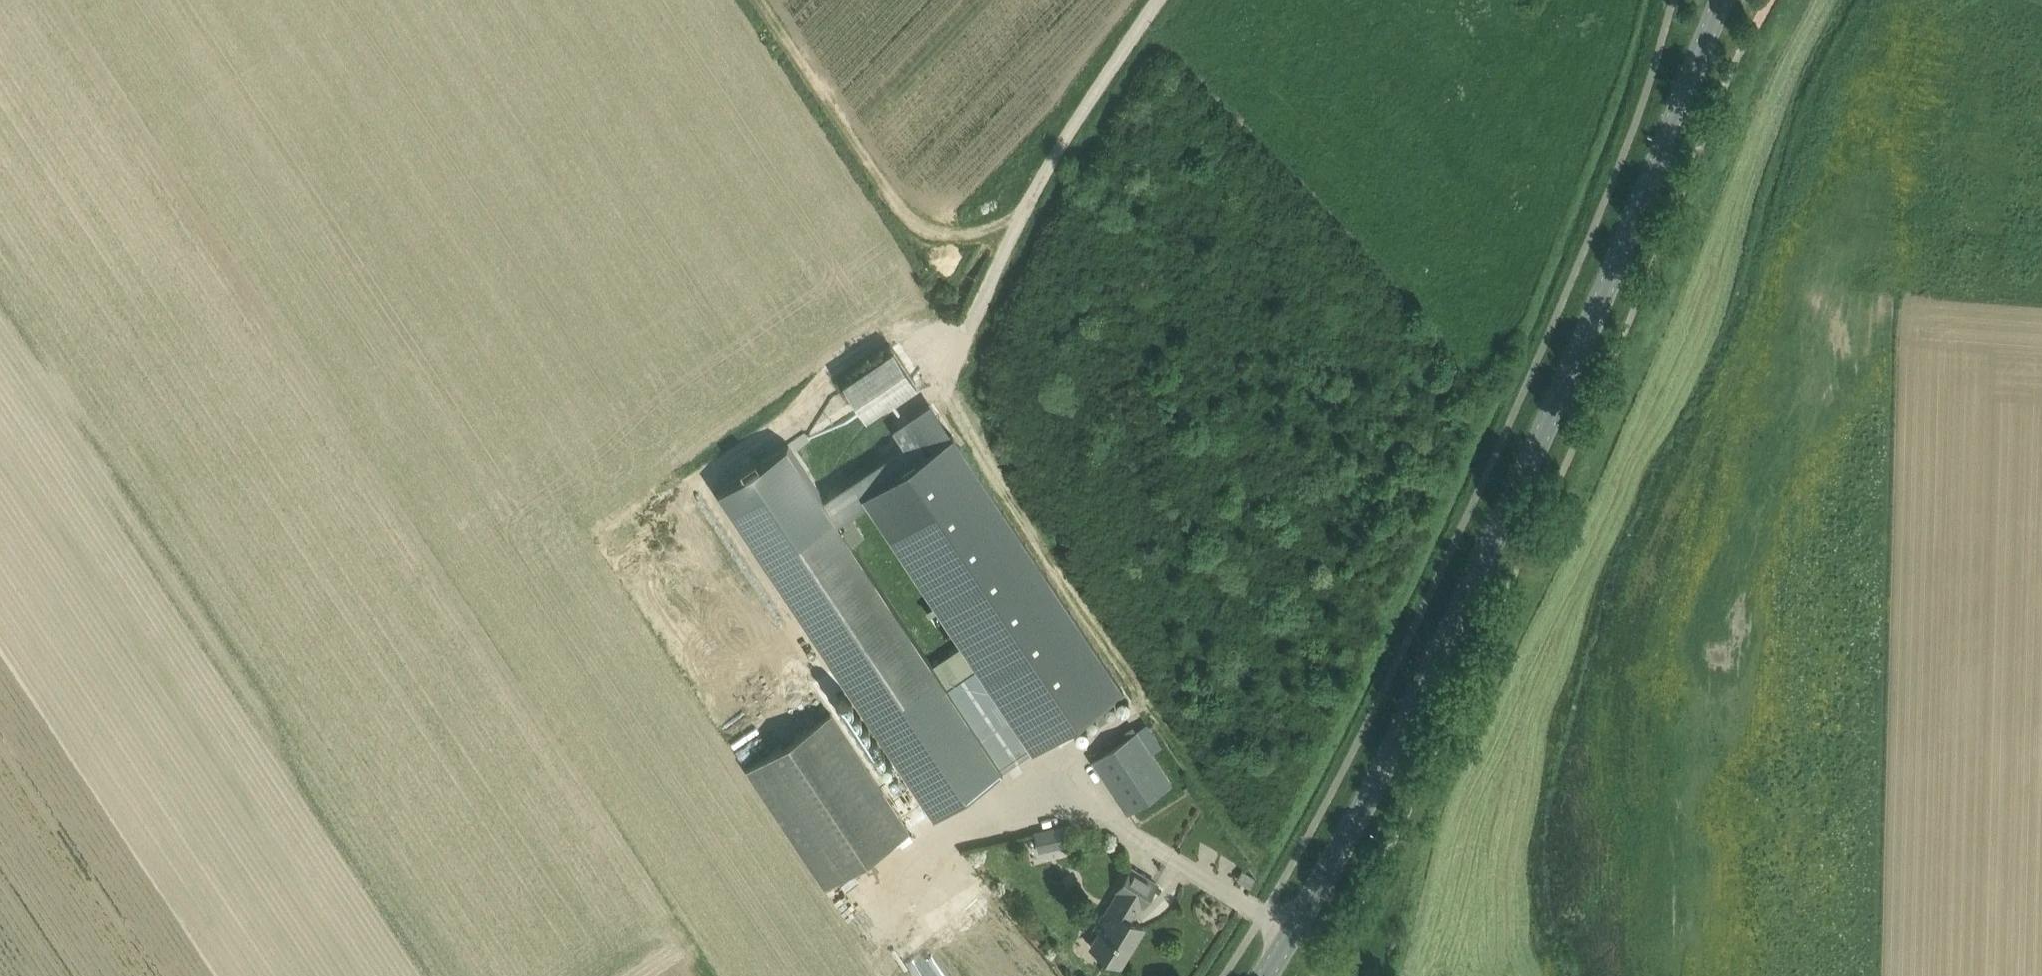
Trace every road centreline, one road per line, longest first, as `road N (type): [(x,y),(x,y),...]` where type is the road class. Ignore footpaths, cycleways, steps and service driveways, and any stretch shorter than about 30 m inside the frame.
road 1 (secondary): [(1264,975),(1345,841),(1554,411),(1720,0)]
road 2 (track): [(760,0),(910,226),(942,246),(1022,218)]

